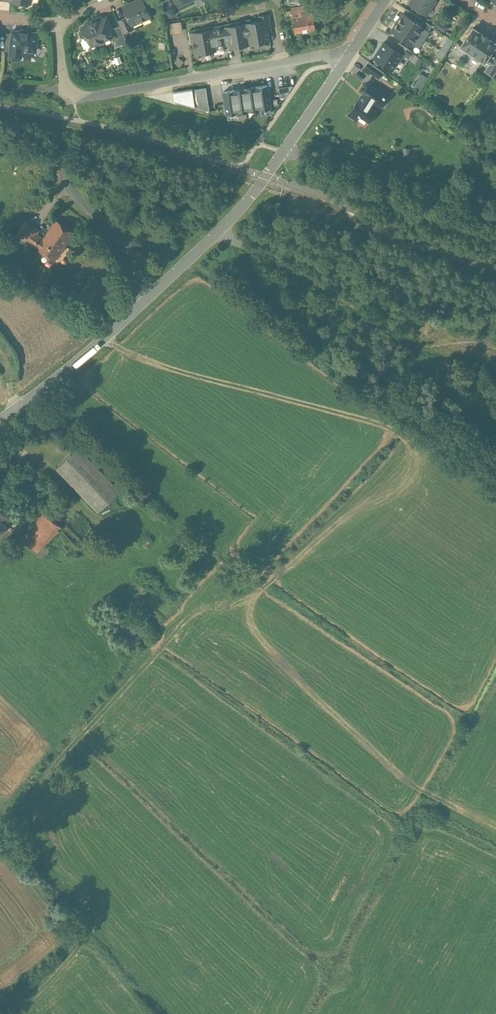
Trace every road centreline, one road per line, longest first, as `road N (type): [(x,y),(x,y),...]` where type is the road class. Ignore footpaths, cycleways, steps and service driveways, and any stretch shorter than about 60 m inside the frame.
road 1 (residential): [(347,58),(96,97),(66,92)]
road 2 (unclassified): [(122,330),(210,245),(285,152)]
road 3 (residential): [(495,220),(285,152)]
road 4 (residential): [(61,156),(69,184),(127,249),(135,274),(122,330)]
road 5 (unclassified): [(0,423),(122,330)]

